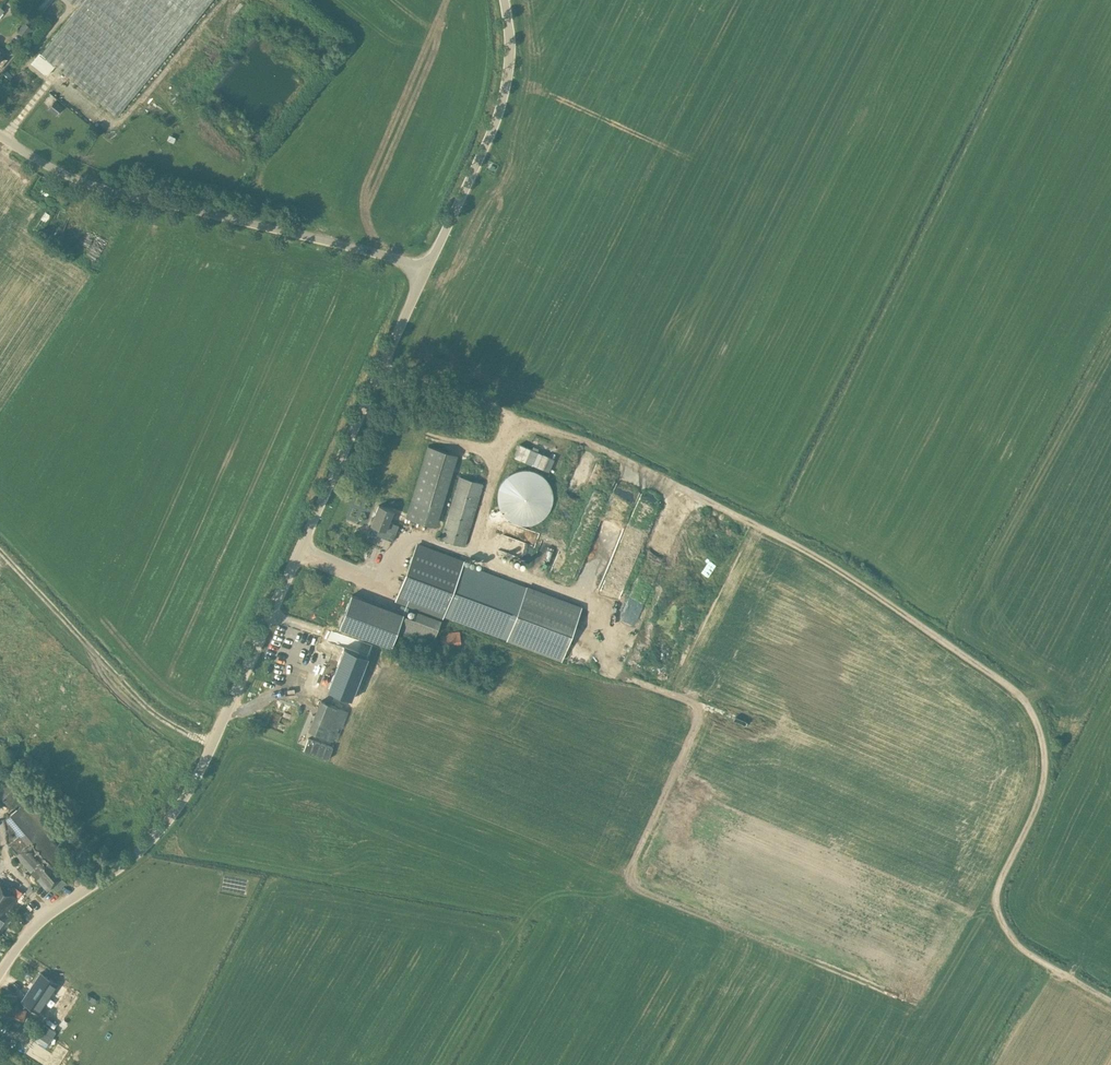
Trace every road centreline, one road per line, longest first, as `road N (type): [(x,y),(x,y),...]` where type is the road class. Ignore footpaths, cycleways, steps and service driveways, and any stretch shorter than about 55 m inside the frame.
road 1 (track): [(1110,1000),(1042,960),(999,915),(1001,879),(1042,766),(1038,733),(1022,702),(819,559),(558,432),(380,373)]
road 2 (unclassified): [(0,972),(40,924),(143,851),(192,789),(425,271)]
road 3 (unclassified): [(425,271),(109,189),(63,174),(0,137)]
road 4 (unclassified): [(503,0),(509,76),(499,114),(425,271)]

